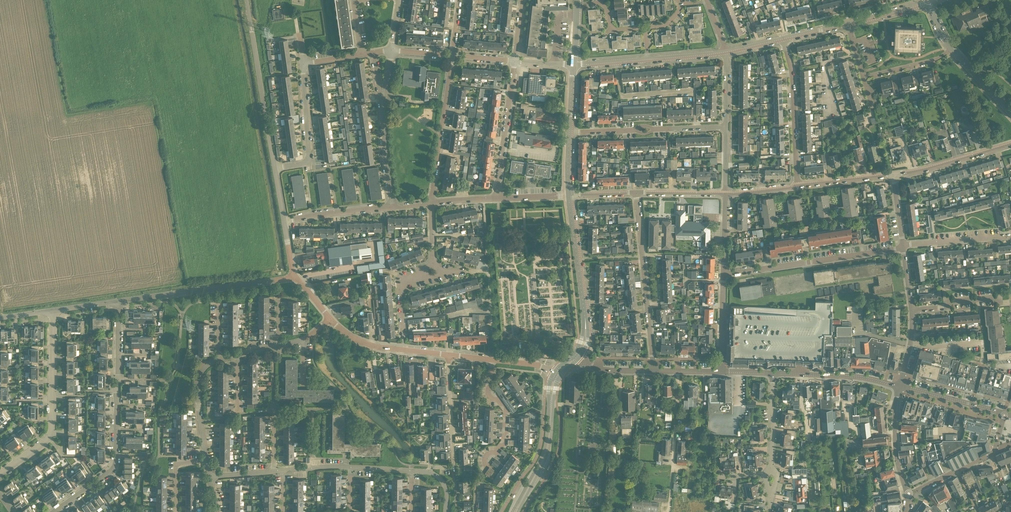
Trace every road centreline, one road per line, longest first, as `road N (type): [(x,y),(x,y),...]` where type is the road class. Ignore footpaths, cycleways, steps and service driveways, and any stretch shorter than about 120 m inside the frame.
road 1 (residential): [(53,511),(115,465),(118,301)]
road 2 (residential): [(0,473),(51,436),(54,310)]
road 3 (residential): [(903,247),(723,275)]
road 4 (residential): [(654,371),(636,193)]
road 5 (residential): [(475,511),(485,457),(497,453),(505,431),(505,410),(488,395),(492,360)]
road 6 (residential): [(725,127),(569,133)]
road 7 (residential): [(430,204),(452,56)]
road 8 (residential): [(797,186),(783,39)]
road 9 (residential): [(554,373),(546,447),(512,511)]
road 10 (residential): [(456,500),(448,355)]
road 11 (residential): [(517,511),(550,446),(559,377)]
road 12 (residential): [(252,32),(274,169)]
road 13 (residential): [(496,198),(516,61)]
road 14 (residential): [(274,169),(308,159),(302,63)]
road 15 (residential): [(412,471),(283,471)]
road 16 (residential): [(900,386),(772,373)]
road 17 (residential): [(448,355),(371,345),(330,318)]
road 18 (residential): [(893,175),(1010,144)]
road 19 (residential): [(585,314),(568,195)]

